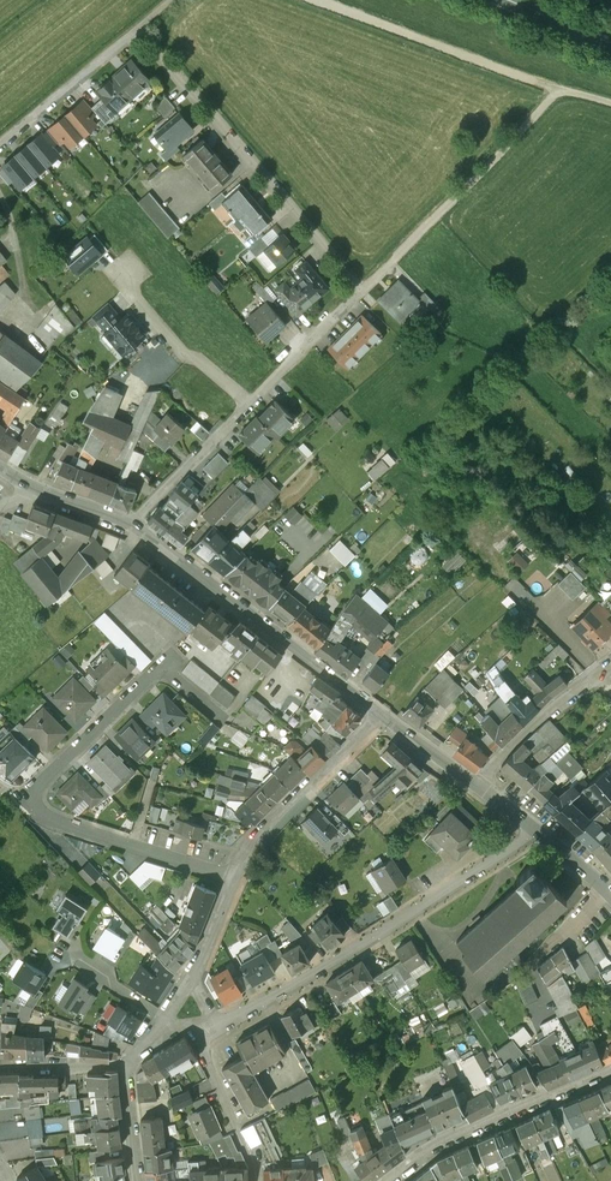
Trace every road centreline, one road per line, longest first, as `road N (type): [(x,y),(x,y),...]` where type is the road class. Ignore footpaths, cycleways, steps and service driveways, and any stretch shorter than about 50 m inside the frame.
road 1 (residential): [(0,145),(137,31),(360,290)]
road 2 (residential): [(234,877),(50,819),(35,805),(49,773),(162,668)]
road 3 (residential): [(544,828),(325,968),(214,1023)]
road 4 (residential): [(131,525),(360,290)]
road 5 (residential): [(386,717),(131,525)]
road 6 (track): [(311,0),(561,90)]
road 7 (residential): [(393,1180),(447,1146),(610,1074)]
road 8 (track): [(395,257),(561,90)]
road 9 (residential): [(234,877),(261,829),(386,717)]
road 10 (residential): [(478,782),(610,663)]
road 11 (residential): [(214,1023),(205,1057),(253,1180)]
road 12 (residential): [(165,1019),(82,962),(50,974)]
road 13 (residential): [(0,1070),(130,1065)]

